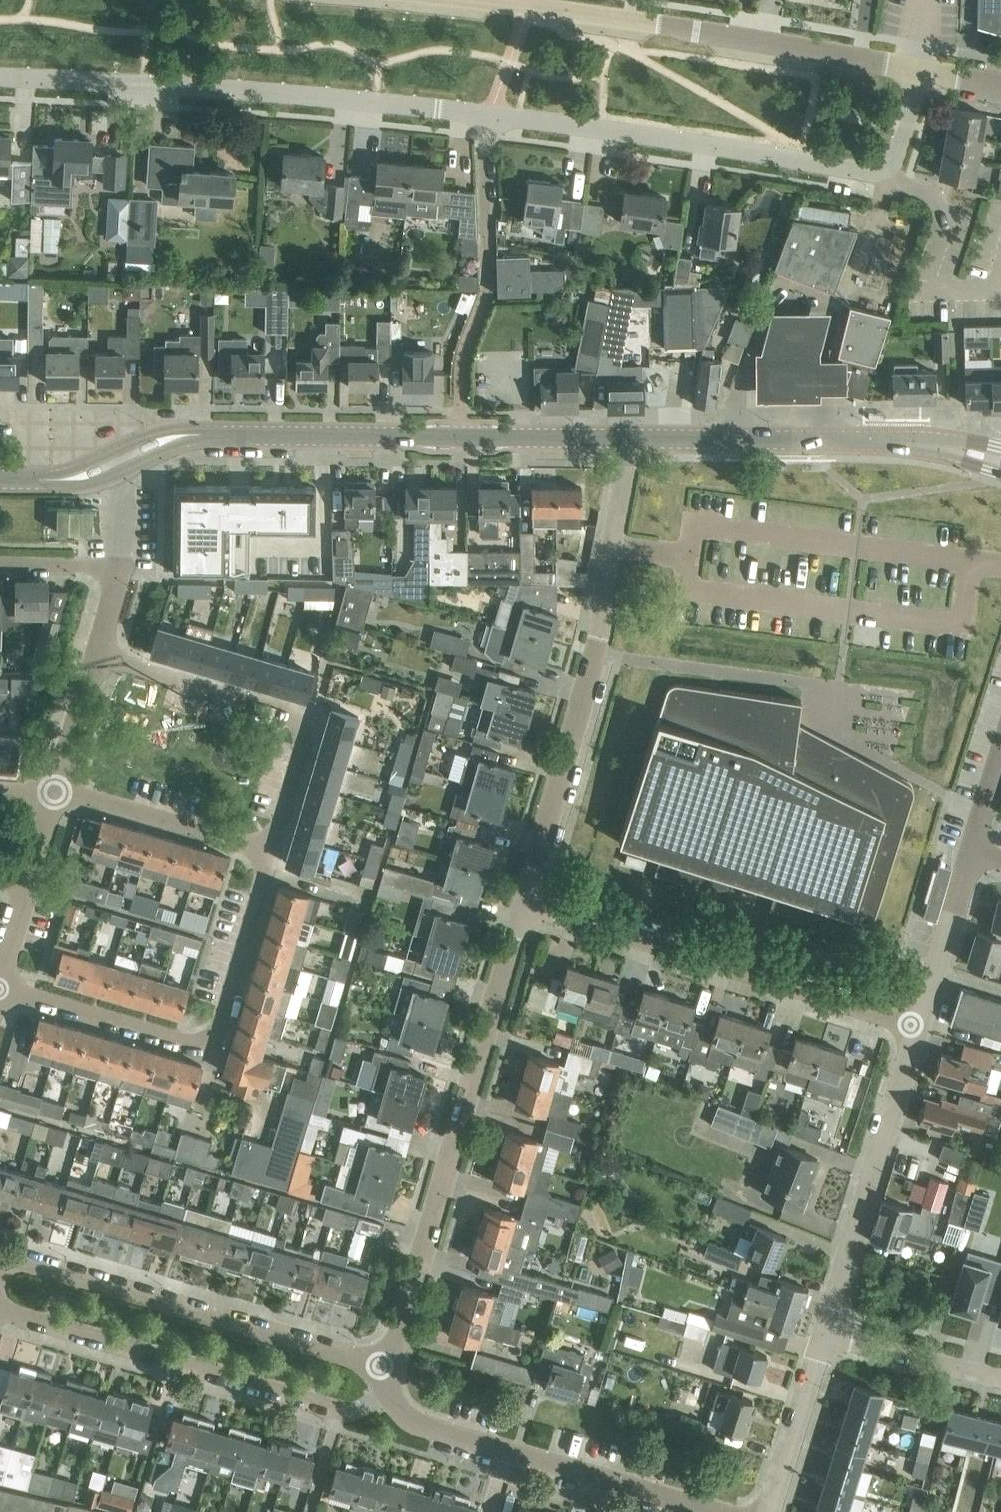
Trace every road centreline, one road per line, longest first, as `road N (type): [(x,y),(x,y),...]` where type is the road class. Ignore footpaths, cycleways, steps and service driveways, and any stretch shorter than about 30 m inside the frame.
road 1 (tertiary): [(122,458),(198,435),(631,438)]
road 2 (residential): [(922,70),(896,154),(879,171),(489,115)]
road 3 (residential): [(373,1369),(398,1341),(523,902)]
road 4 (residential): [(489,115),(242,90),(0,78)]
road 5 (residential): [(523,902),(599,641),(631,438)]
road 6 (residential): [(922,70),(477,0)]
road 7 (residential): [(918,1028),(523,902)]
road 8 (residential): [(0,989),(181,1042),(213,1035),(271,851)]
road 9 (residential): [(0,1310),(341,1410),(386,1392)]
road 10 (residential): [(373,1369),(0,1252)]
road 11 (tertiary): [(631,438),(894,441),(1000,462)]
road 12 (residential): [(715,1511),(423,1426),(386,1392)]
road 13 (residential): [(271,851),(302,748),(296,718),(96,654)]
road 14 (residential): [(918,1028),(824,1334)]
road 15 (residential): [(271,851),(57,786)]
road 16 (residential): [(824,1334),(769,1511)]
road 17 (residential): [(972,851),(918,1028)]
road 18 (residential): [(1000,1379),(824,1334)]
road 19 (residential): [(57,786),(96,654)]

